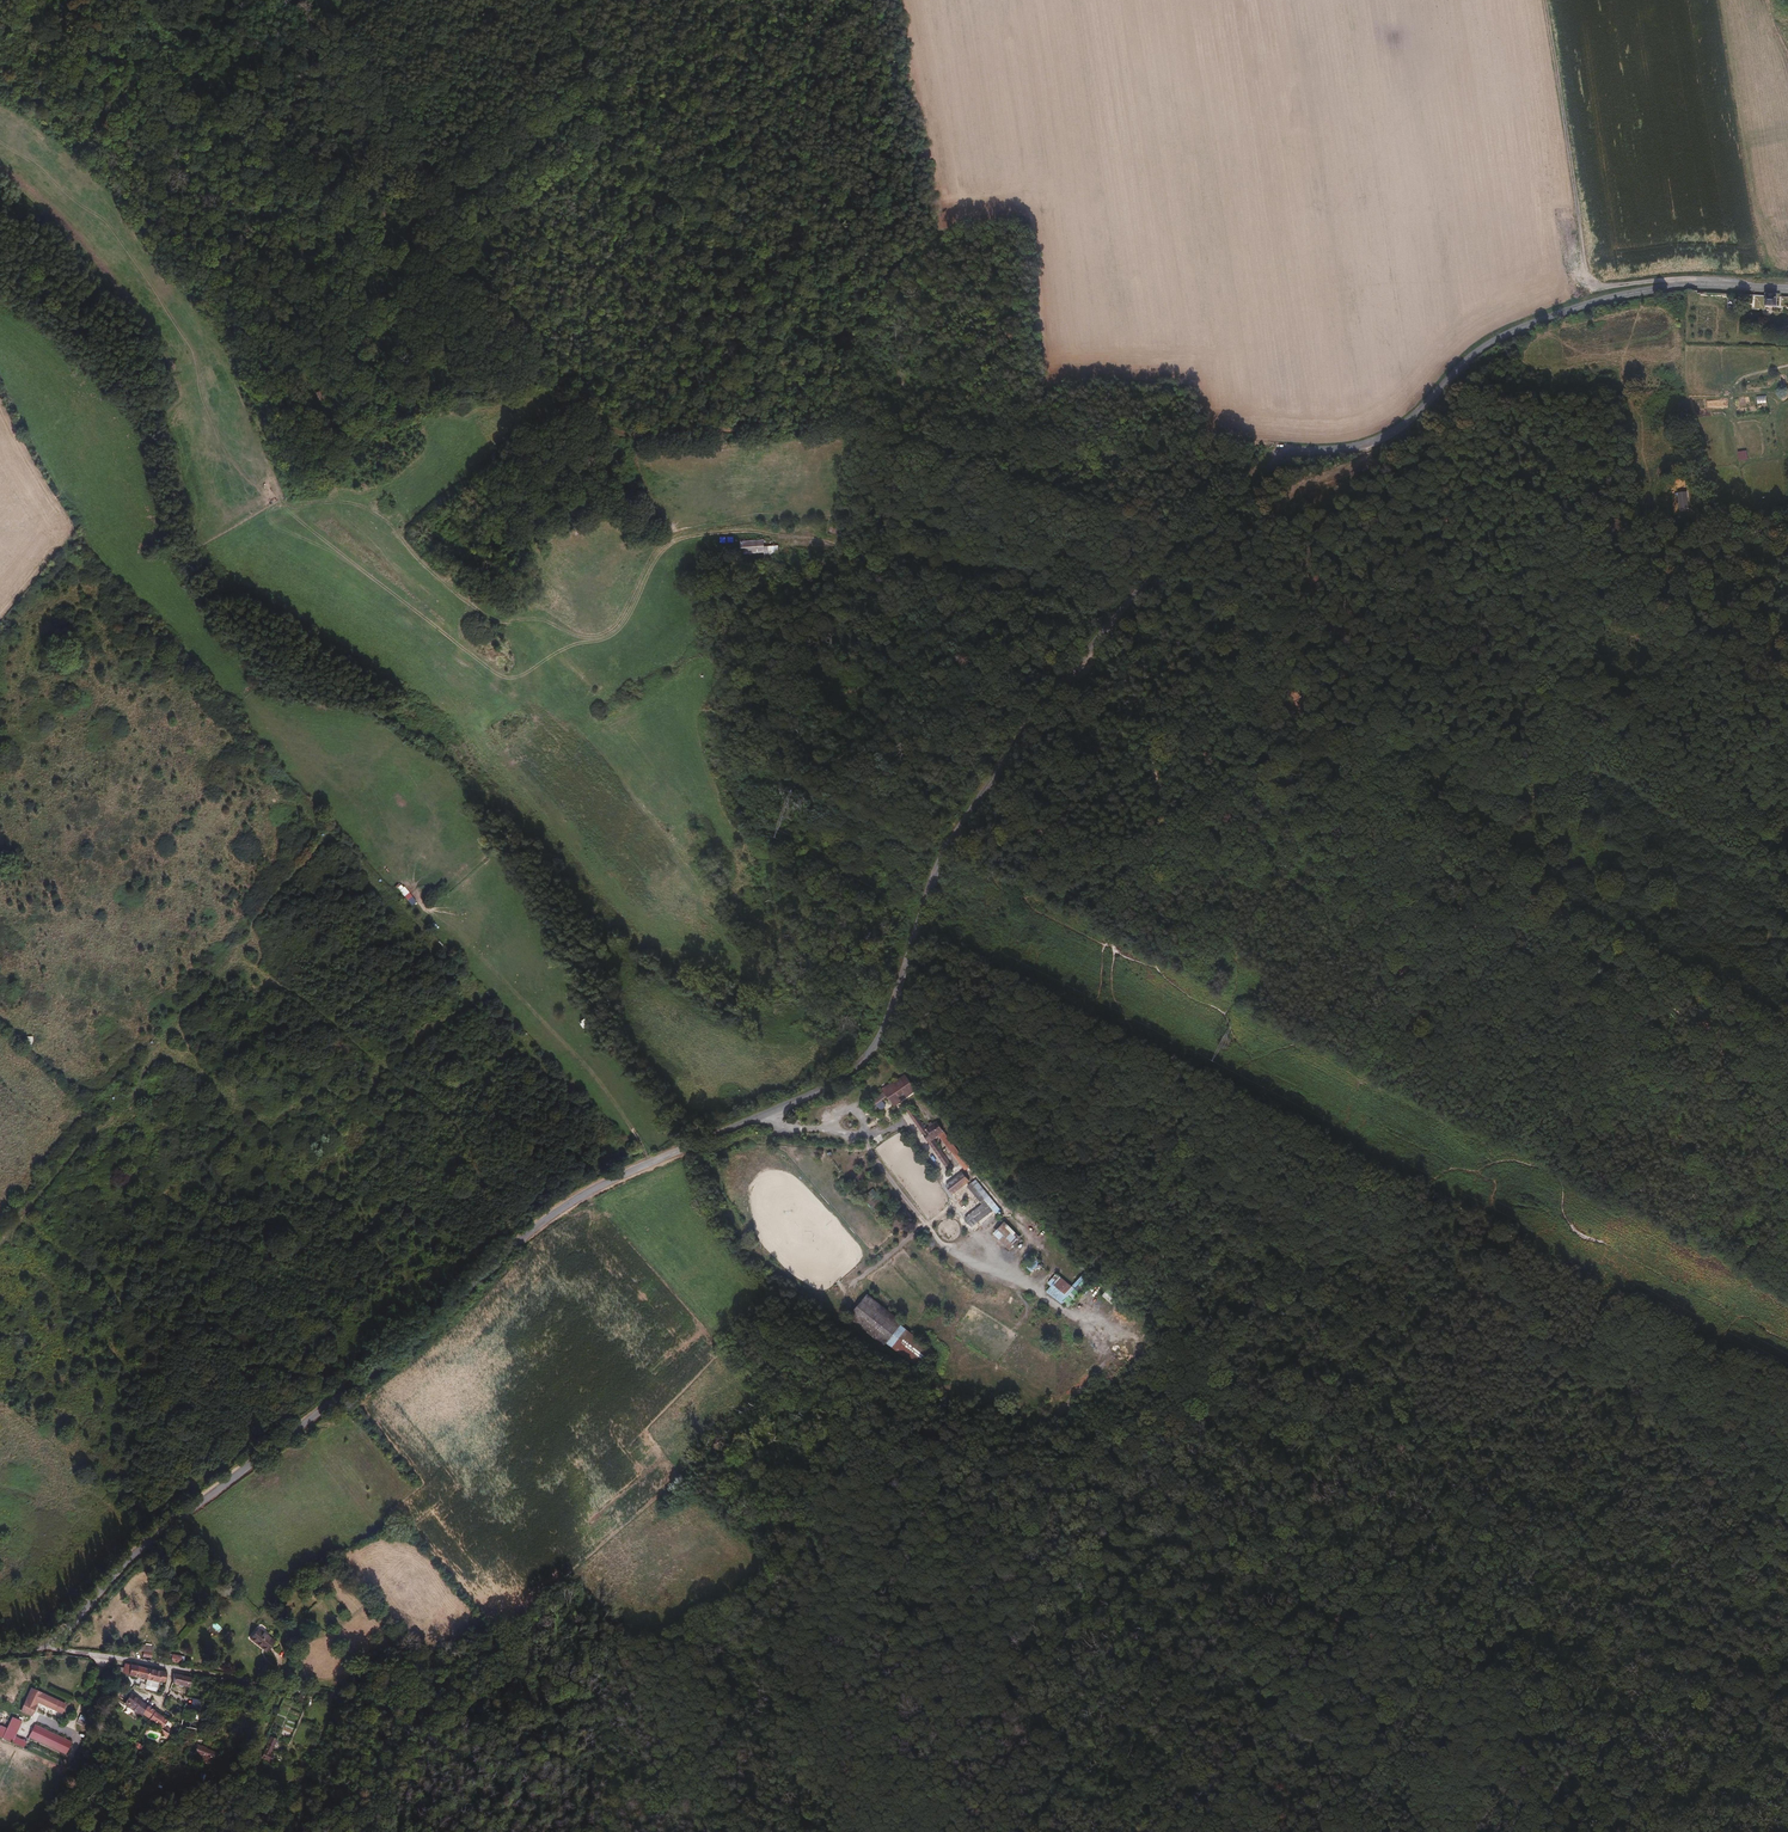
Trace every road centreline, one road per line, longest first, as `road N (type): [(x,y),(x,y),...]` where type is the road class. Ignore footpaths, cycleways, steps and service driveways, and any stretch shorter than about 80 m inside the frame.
road 1 (tertiary): [(39,1648),(59,1639),(154,1535),(393,1353),(536,1226),(656,1161),(850,1083),(882,1037),(946,853),(968,816),(1092,650),(1234,490),(1295,452),(1383,439),(1477,352),(1537,320),(1684,286),(1787,290)]
road 2 (track): [(1545,0),(1590,287),(1669,280),(1684,286)]
road 3 (unclassified): [(310,1691),(39,1648)]

